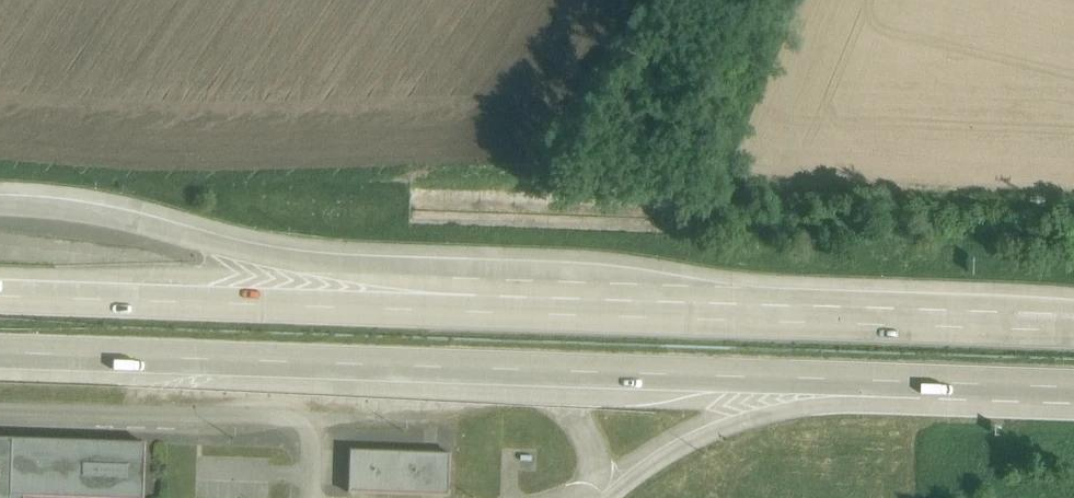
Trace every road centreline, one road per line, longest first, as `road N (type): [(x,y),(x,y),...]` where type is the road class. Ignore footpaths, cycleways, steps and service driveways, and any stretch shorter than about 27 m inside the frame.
road 1 (motorway): [(0,352),(1073,387)]
road 2 (motorway): [(1073,330),(476,312)]
road 3 (motorway): [(476,312),(94,212),(0,205)]
road 4 (motorway): [(476,312),(0,295)]

